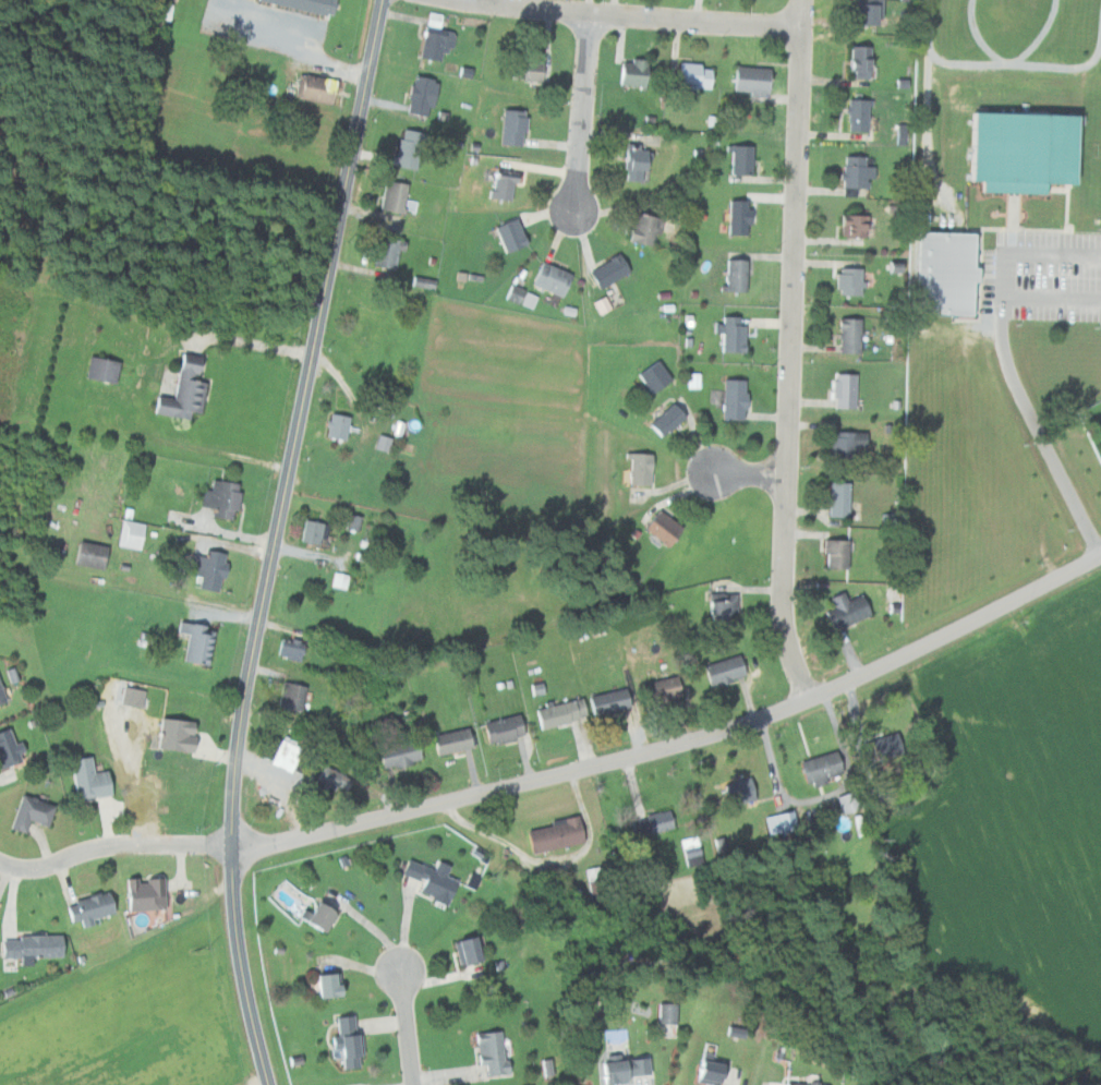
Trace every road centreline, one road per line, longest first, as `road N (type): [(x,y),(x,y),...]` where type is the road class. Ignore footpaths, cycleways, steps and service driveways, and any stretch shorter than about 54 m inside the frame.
road 1 (tertiary): [(270,1084),(238,936),(240,730),(384,0)]
road 2 (tertiary): [(233,847),(434,807),(754,721),(880,668),(1100,557)]
road 3 (residential): [(803,24),(779,630),(806,702)]
road 4 (residential): [(483,0),(803,24)]
road 5 (residential): [(0,861),(25,868),(155,840),(233,847)]
road 6 (residential): [(593,13),(573,207)]

